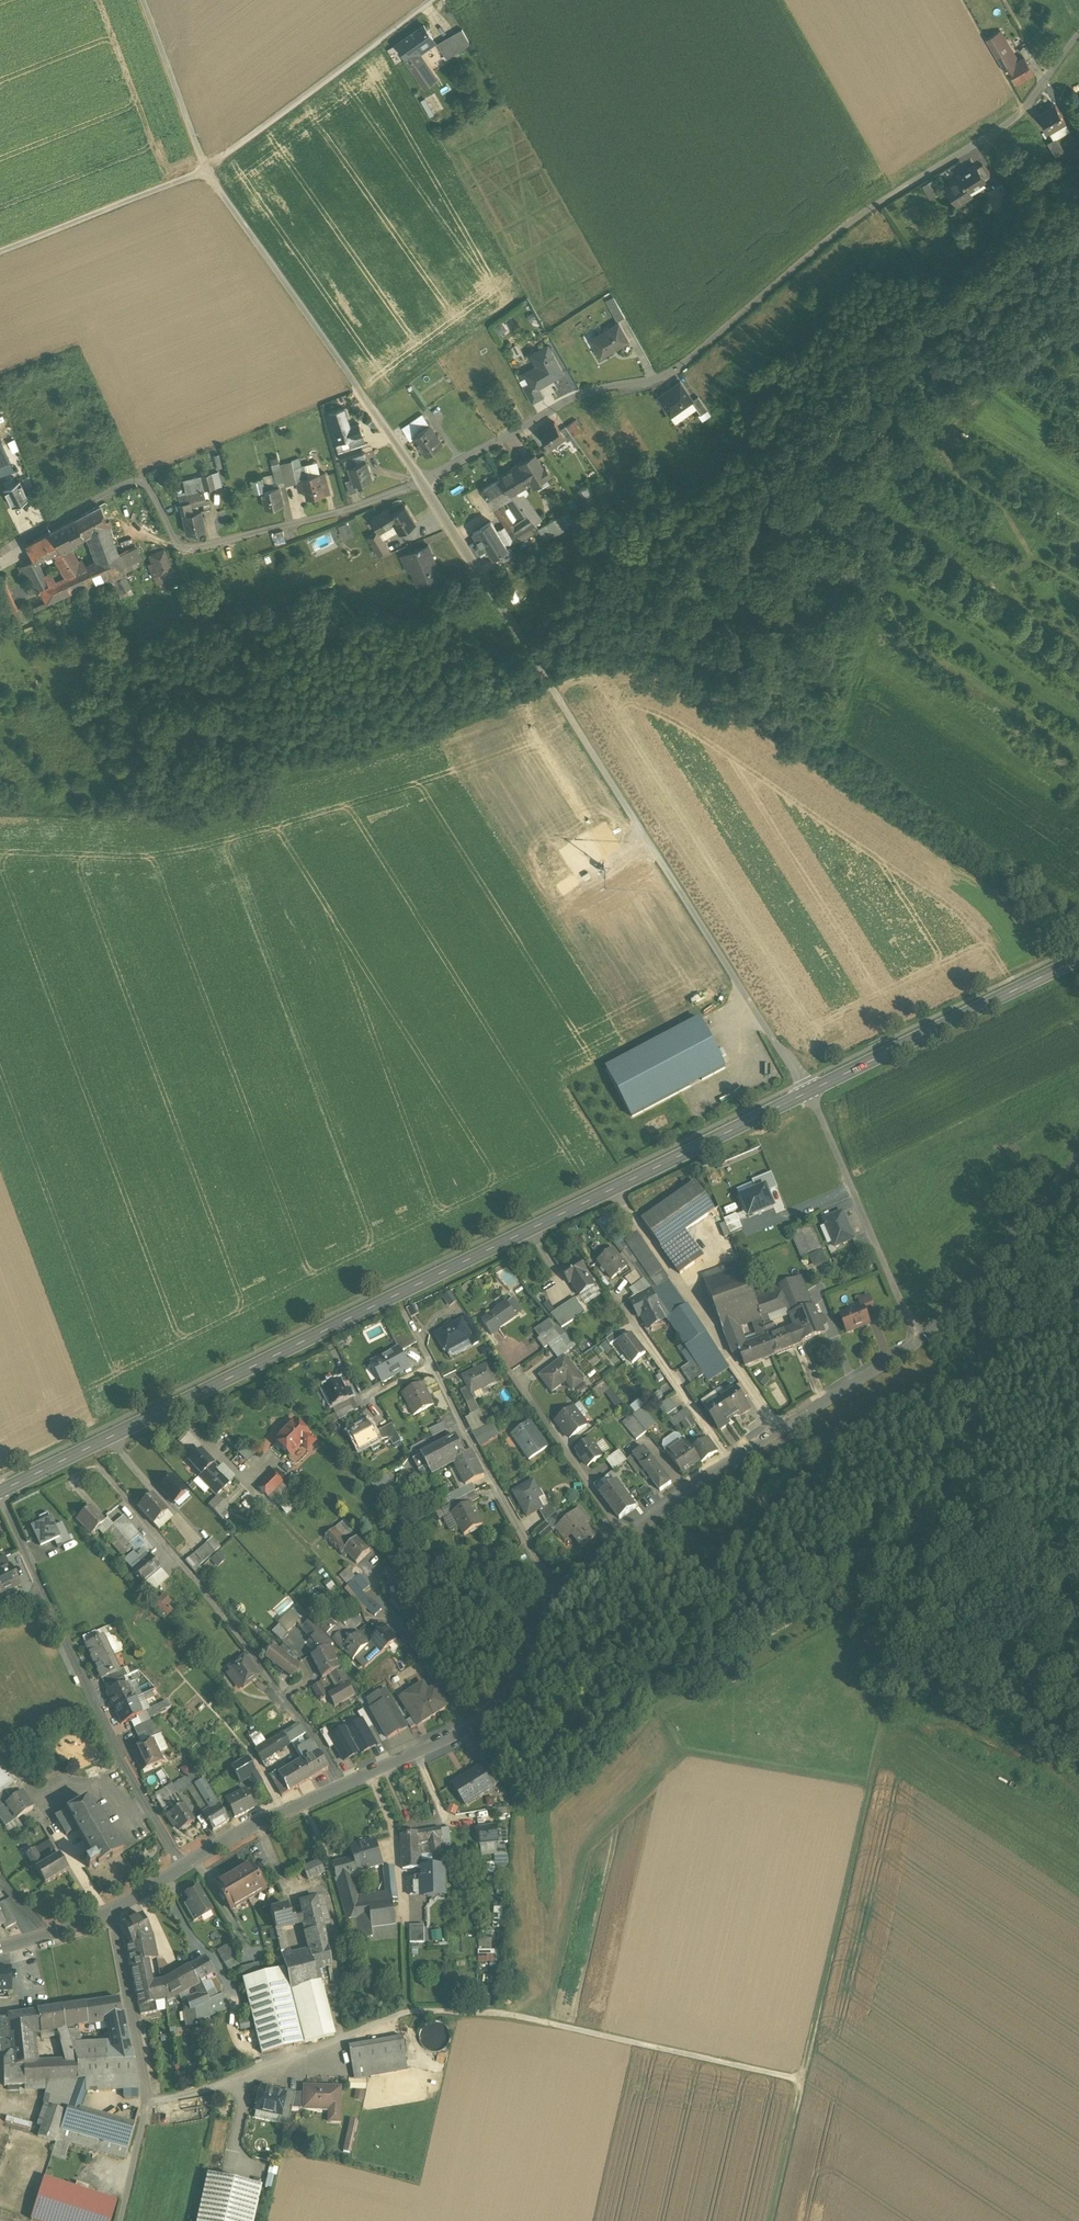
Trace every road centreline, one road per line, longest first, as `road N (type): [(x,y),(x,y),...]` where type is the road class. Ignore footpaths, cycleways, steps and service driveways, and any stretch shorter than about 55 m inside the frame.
road 1 (track): [(779,2220),(878,1771),(884,1722),(859,1623),(862,1603),(949,1504),(964,1458),(957,1398),(918,1340)]
road 2 (residential): [(1078,37),(1028,107),(867,211),(686,366),(566,401),(420,483)]
road 3 (secondary): [(810,1093),(86,1450)]
road 4 (track): [(548,684),(631,669),(662,673),(703,695),(806,752),(1008,896),(1067,966)]
road 5 (unclassified): [(810,1093),(519,636)]
road 6 (residential): [(420,483),(190,548),(153,485),(135,479),(6,549)]
road 7 (residential): [(86,1450),(213,1596),(347,1783)]
road 8 (residential): [(148,2107),(411,2012),(507,2013)]
road 9 (track): [(507,2013),(809,2086)]
road 10 (residential): [(415,1330),(560,1604)]
road 11 (residential): [(44,1593),(116,1751),(185,1868)]
road 12 (secondary): [(1078,960),(810,1093)]
road 13 (track): [(556,694),(275,796)]
road 14 (residential): [(560,1604),(498,1707),(347,1783)]
road 15 (residential): [(918,1340),(810,1093)]
road 16 (residential): [(1078,1159),(918,1340)]
road 17 (residential): [(733,1461),(560,1604)]
road 18 (track): [(206,168),(0,252)]
road 19 (residential): [(918,1340),(733,1461)]
road 20 (residential): [(619,1291),(733,1461)]
road 21 (residential): [(116,1912),(148,2107)]
road 22 (track): [(292,1891),(327,1884),(339,1926),(335,1998),(345,2039)]
road 23 (residential): [(347,1783),(185,1868)]
road 24 (residential): [(519,636),(420,483)]
road 25 (track): [(206,168),(143,0)]

